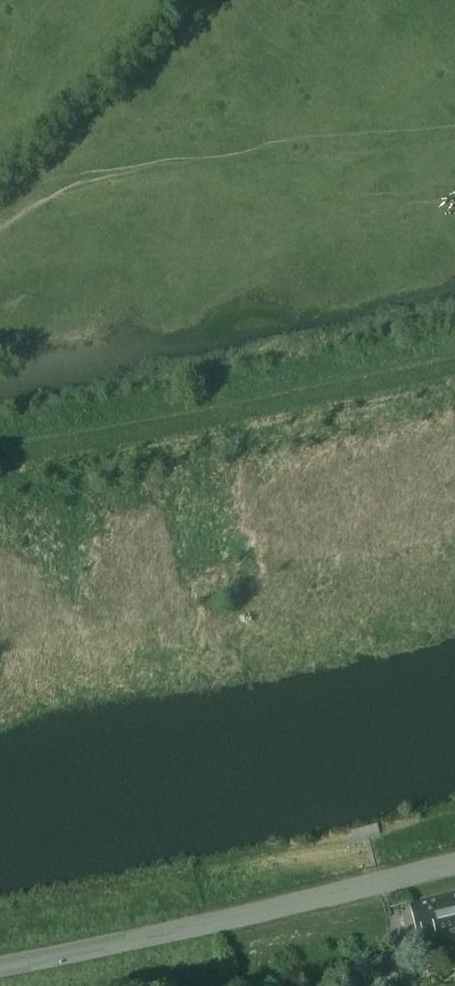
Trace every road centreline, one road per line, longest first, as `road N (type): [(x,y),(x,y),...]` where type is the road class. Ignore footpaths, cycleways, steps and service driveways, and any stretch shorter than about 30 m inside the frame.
road 1 (tertiary): [(0,977),(454,870)]
road 2 (track): [(0,237),(28,224),(182,73),(286,0)]

